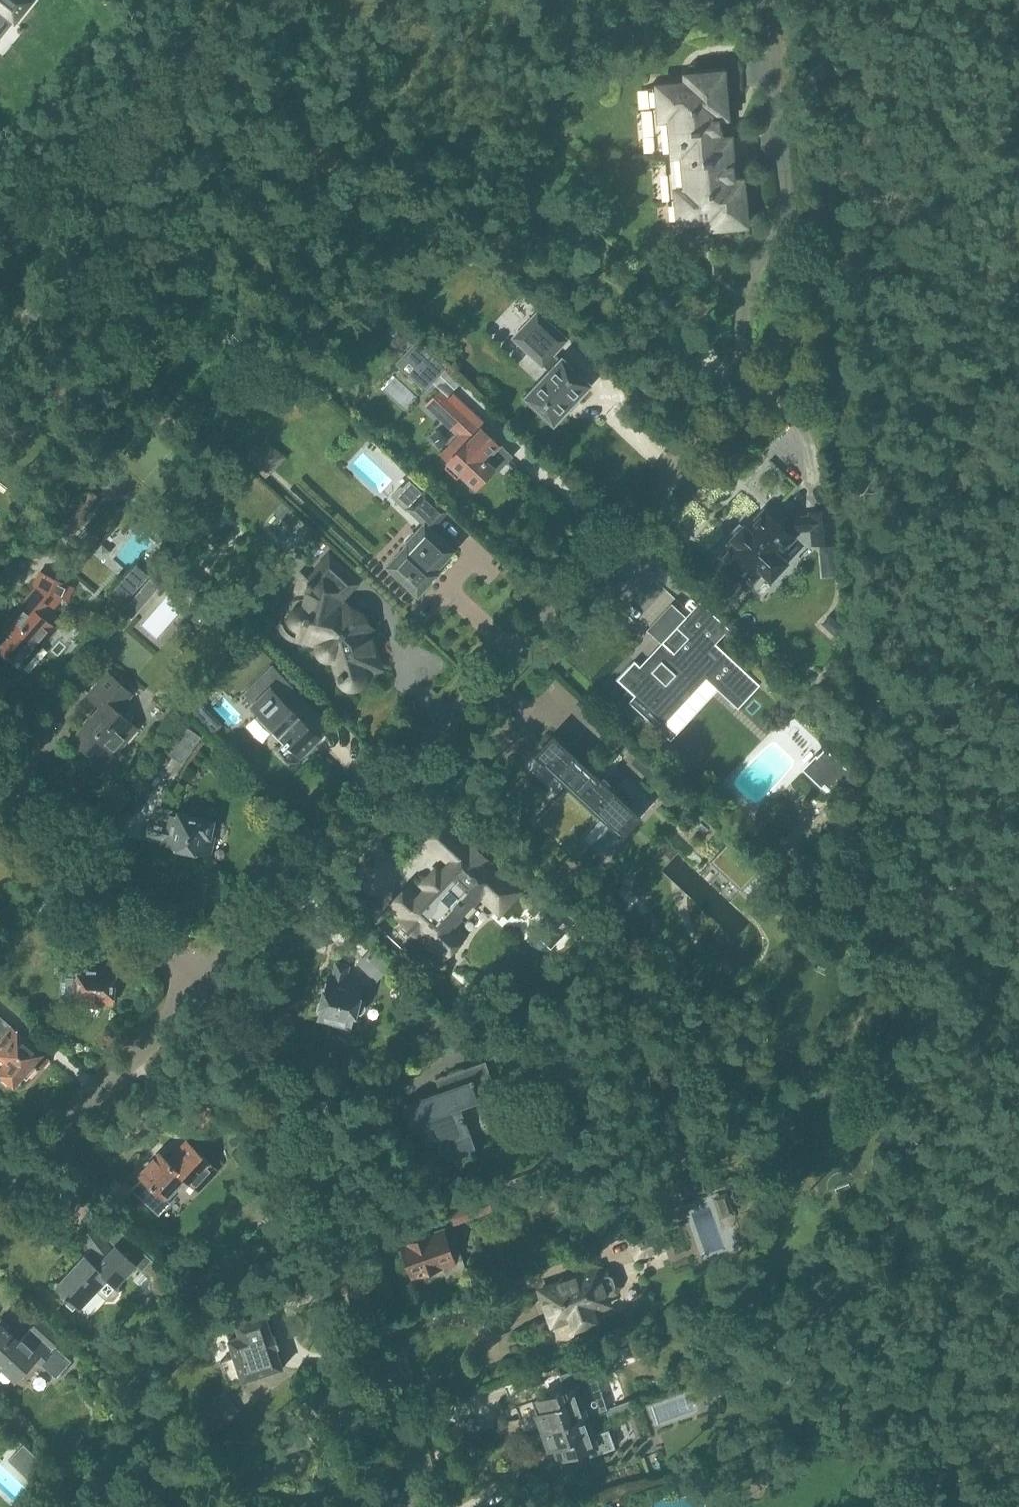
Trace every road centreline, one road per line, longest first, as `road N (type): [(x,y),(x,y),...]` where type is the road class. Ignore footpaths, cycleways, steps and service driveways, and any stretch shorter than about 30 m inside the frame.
road 1 (residential): [(199,988),(805,353)]
road 2 (residential): [(420,1506),(344,1246),(245,1042),(199,988)]
road 3 (residential): [(0,1202),(199,988)]
road 4 (residential): [(199,988),(0,791)]

